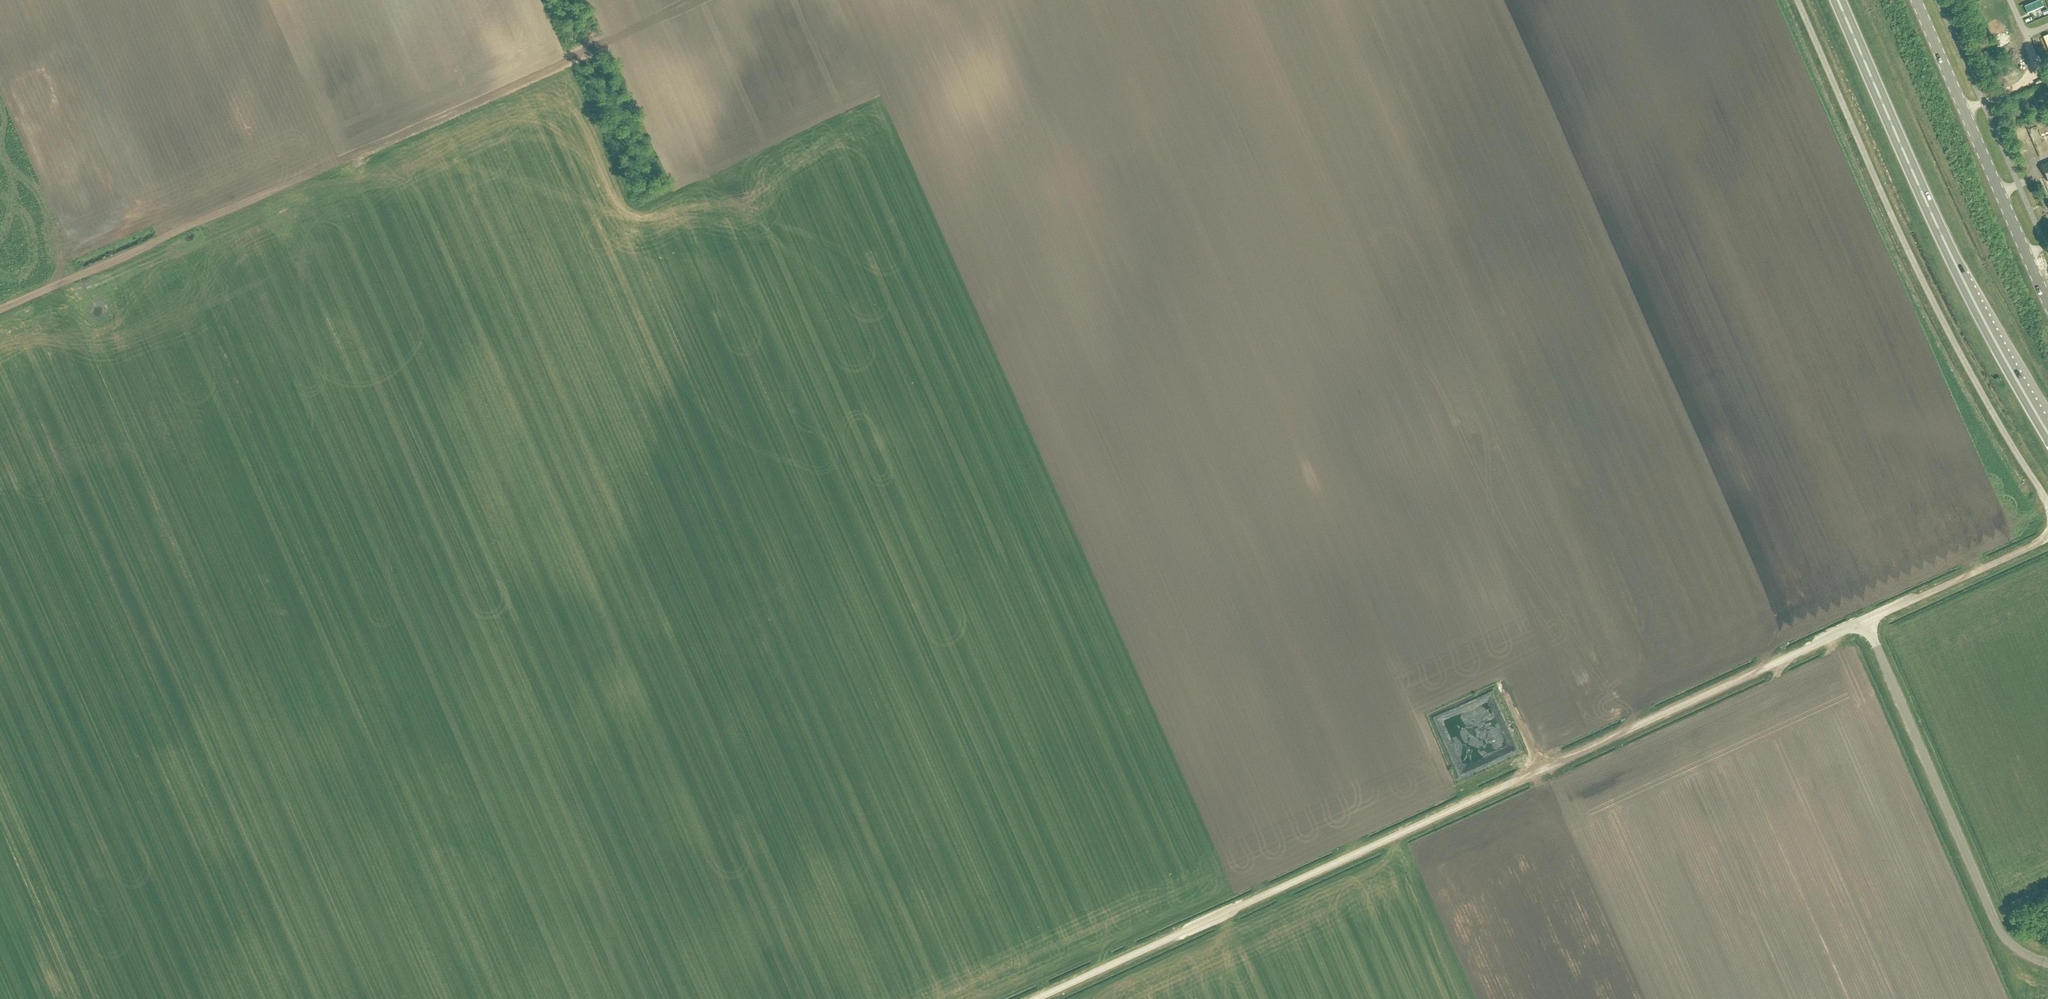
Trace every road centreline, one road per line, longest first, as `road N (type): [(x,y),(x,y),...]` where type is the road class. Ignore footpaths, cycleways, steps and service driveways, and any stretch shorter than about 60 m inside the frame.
road 1 (unclassified): [(1034,998),(1866,620)]
road 2 (track): [(2047,502),(1933,303),(1797,0)]
road 3 (unclassified): [(2047,963),(2007,940),(1994,919),(1866,620)]
road 4 (tertiary): [(1916,0),(2047,302)]
road 5 (trunk): [(1972,298),(1838,0)]
road 6 (track): [(1866,620),(2047,538)]
road 7 (trunk): [(1972,298),(2047,433)]

